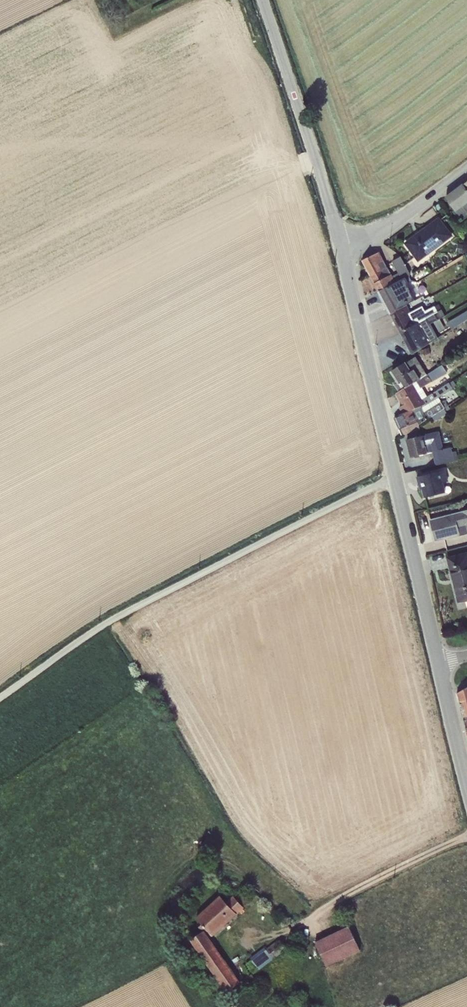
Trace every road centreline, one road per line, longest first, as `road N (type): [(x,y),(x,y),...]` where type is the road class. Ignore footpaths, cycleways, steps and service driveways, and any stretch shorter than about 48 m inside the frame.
road 1 (residential): [(341,244),(437,662)]
road 2 (residential): [(261,0),(341,244)]
road 3 (residential): [(466,169),(393,223),(341,244)]
road 4 (residential): [(437,662),(466,781)]

